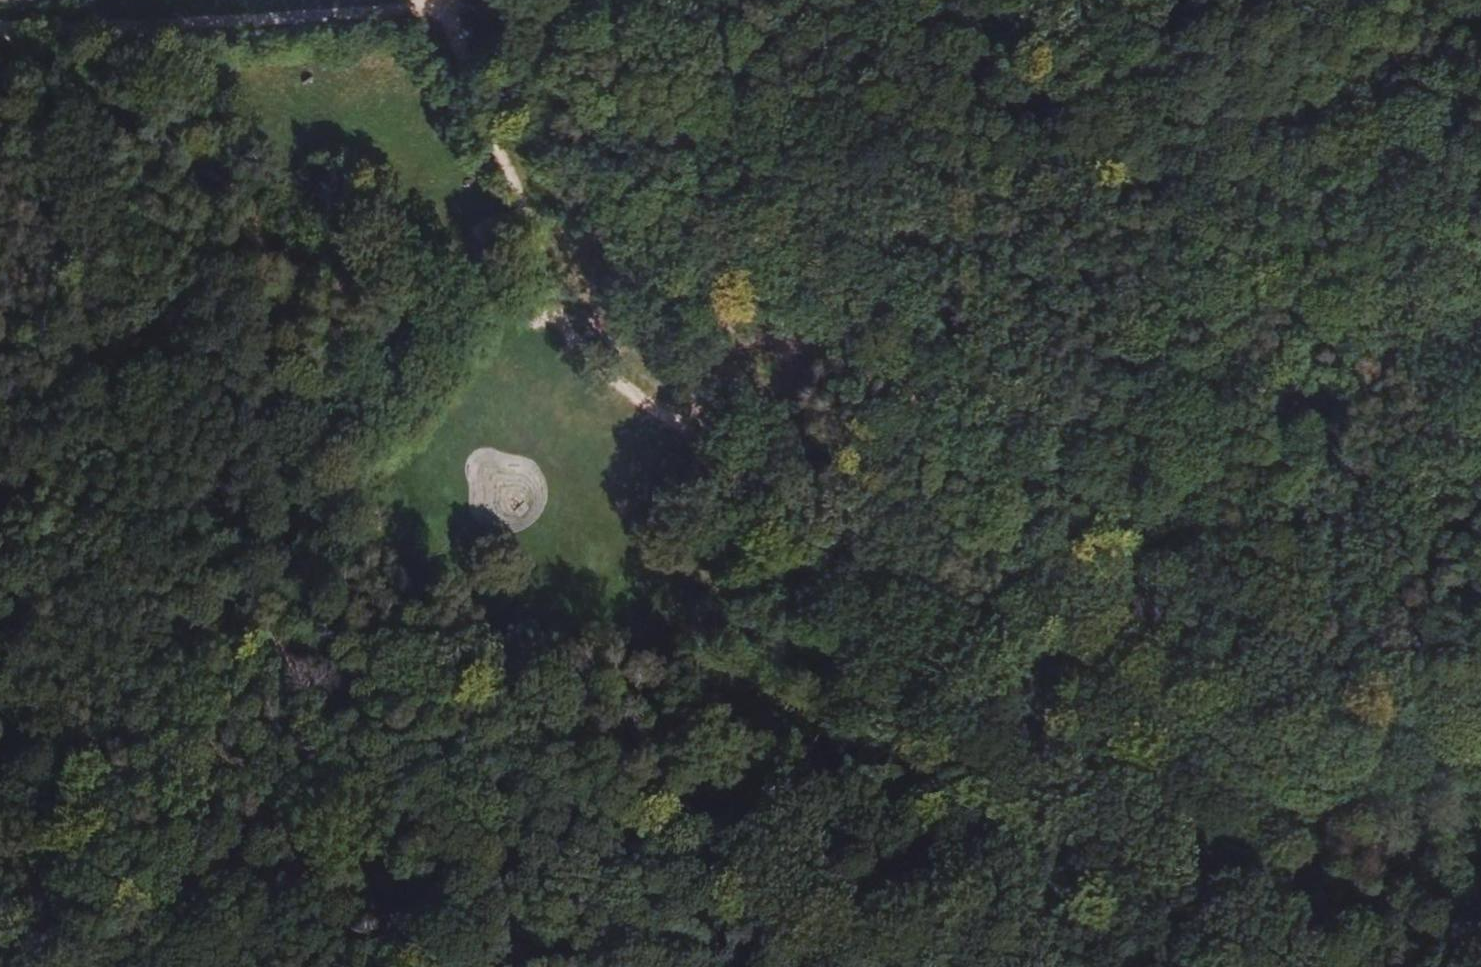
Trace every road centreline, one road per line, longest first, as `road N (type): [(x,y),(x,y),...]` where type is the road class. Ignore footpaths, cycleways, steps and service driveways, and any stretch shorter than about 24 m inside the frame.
road 1 (track): [(82,788),(158,717),(216,695),(284,700),(381,738),(713,825),(828,747),(894,651),(941,613),(1066,582),(1164,522),(1240,427),(1291,417),(1344,393),(1408,328),(1424,278),(1424,141),(1412,79),(1382,0)]
road 2 (track): [(1480,937),(941,613),(14,29)]
road 3 (track): [(0,29),(822,0)]
road 4 (track): [(619,409),(459,0)]
road 5 (track): [(18,966),(41,878),(82,788)]
road 6 (track): [(739,966),(713,825)]

